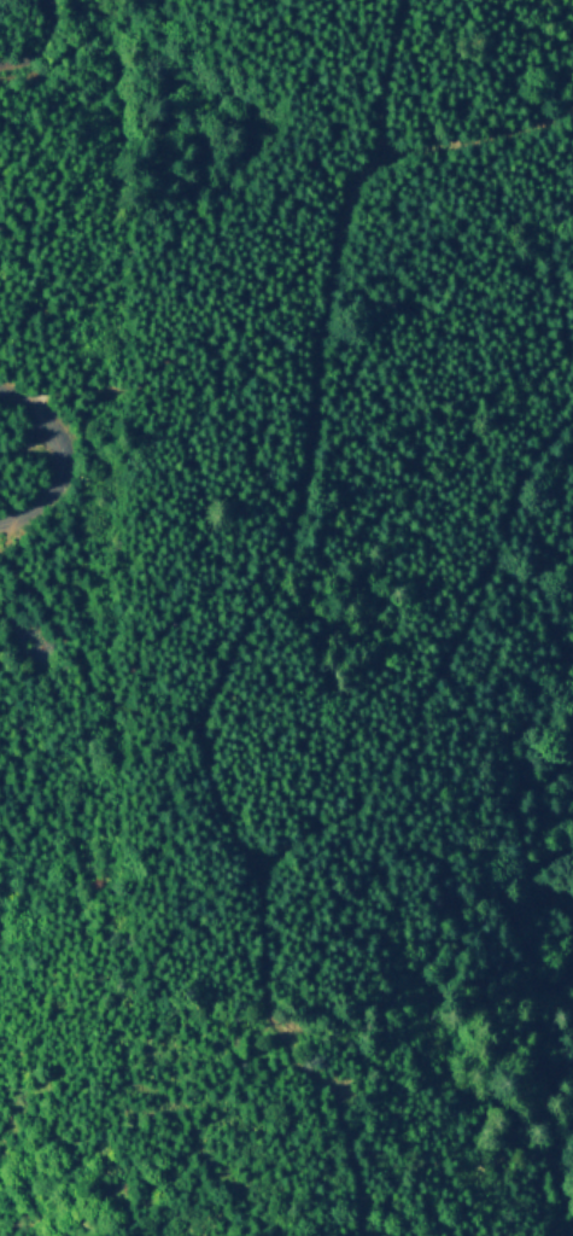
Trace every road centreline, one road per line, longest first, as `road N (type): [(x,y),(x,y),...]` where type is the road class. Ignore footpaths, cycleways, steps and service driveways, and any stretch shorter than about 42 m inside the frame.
road 1 (track): [(402,0),(379,140),(335,249),(306,479),(290,550),(275,588),(215,681),(200,725),(209,775),(238,840),(256,851),(297,844),(358,801),(388,768),(466,624),(532,472),(572,417)]
road 2 (track): [(374,151),(501,134),(572,107)]

